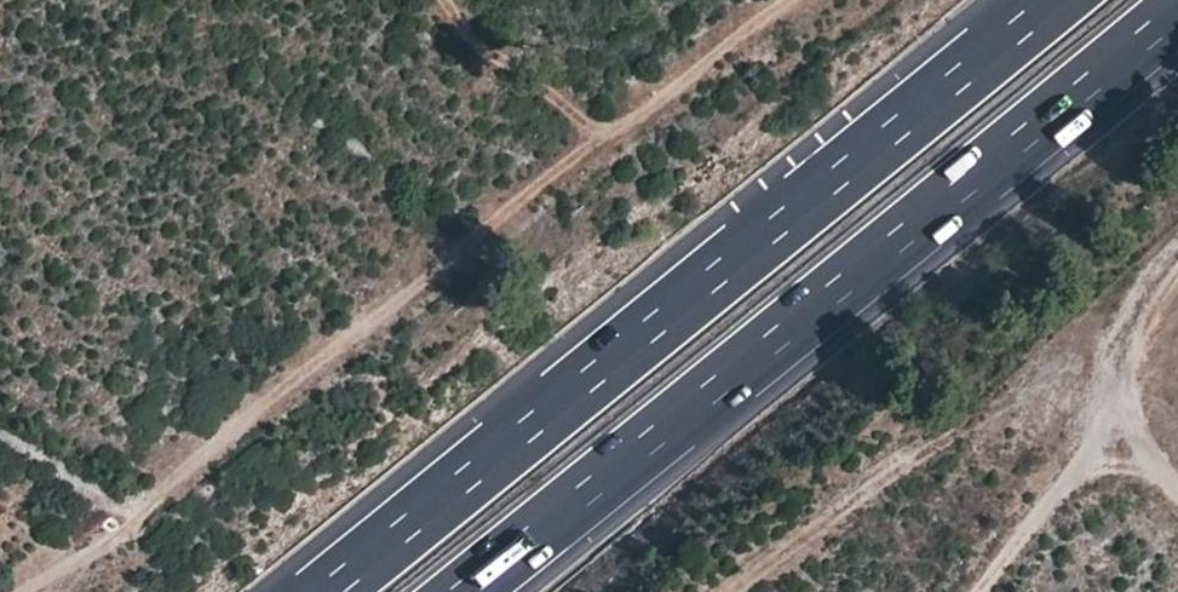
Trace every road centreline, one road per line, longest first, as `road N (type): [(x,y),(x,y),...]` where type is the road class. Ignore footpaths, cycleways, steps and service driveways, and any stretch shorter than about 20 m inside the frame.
road 1 (track): [(23,591),(114,539),(187,465),(607,135),(795,0)]
road 2 (motorway): [(1056,0),(330,591)]
road 3 (motorway): [(466,591),(1177,5)]
road 4 (track): [(1177,254),(1139,300),(1093,436),(976,591)]
road 5 (track): [(607,135),(469,39),(443,0)]
road 6 (track): [(1116,360),(1124,415),(1177,499)]

